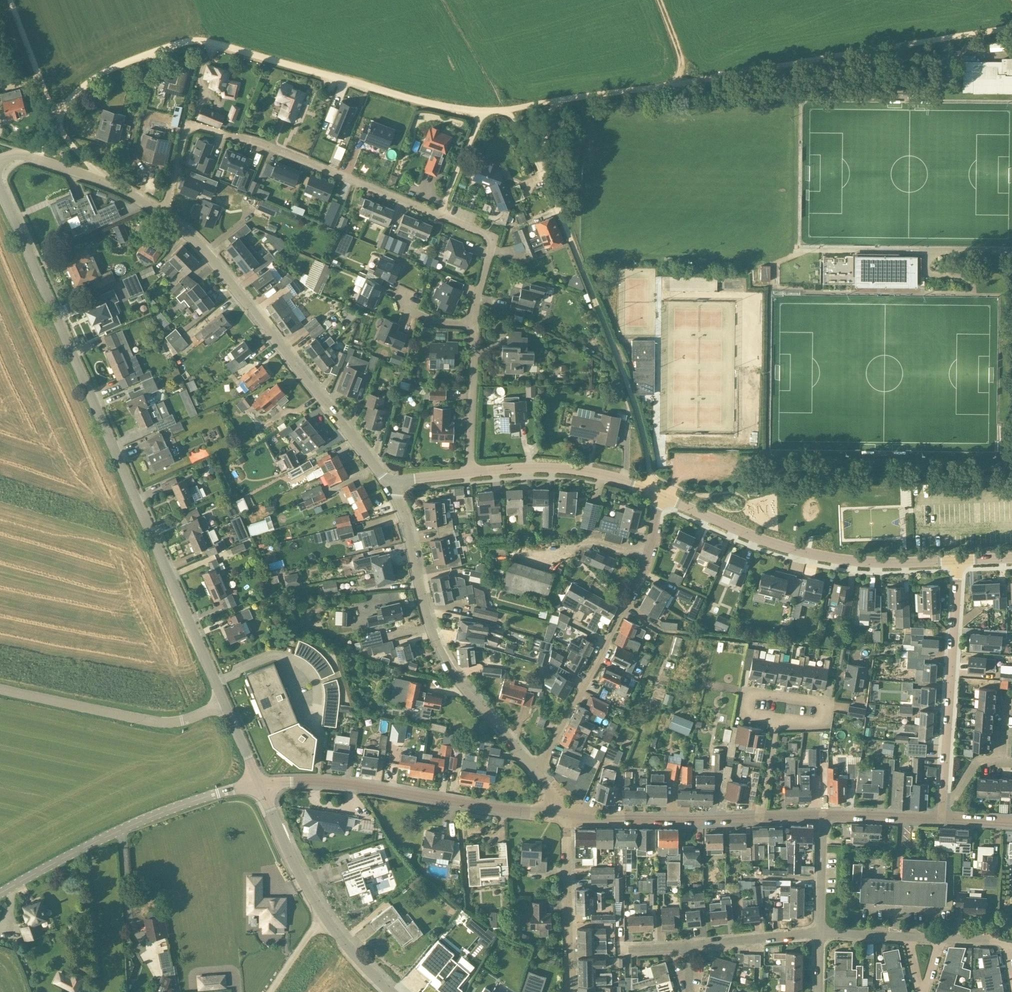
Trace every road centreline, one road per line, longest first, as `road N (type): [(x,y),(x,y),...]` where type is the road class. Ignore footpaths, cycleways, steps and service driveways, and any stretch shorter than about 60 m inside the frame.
road 1 (tertiary): [(224,705),(0,186)]
road 2 (track): [(35,157),(83,86),(173,46),(259,54),(441,108),(508,109)]
road 3 (track): [(1011,29),(508,109)]
road 4 (residential): [(475,320),(492,233),(280,150),(189,129),(160,210)]
road 5 (track): [(659,494),(649,436),(599,297),(508,109)]
road 6 (residential): [(393,482),(217,264),(160,210)]
road 7 (residential): [(539,769),(450,660),(393,482)]
road 8 (residential): [(958,560),(854,561),(784,546),(659,494)]
road 9 (tertiary): [(566,817),(352,783),(259,784)]
road 10 (residential): [(539,769),(651,561),(659,494)]
road 11 (tertiary): [(0,893),(156,816),(259,784)]
road 12 (residential): [(943,801),(958,560)]
road 13 (track): [(11,0),(56,125),(97,178)]
road 14 (tertiary): [(762,817),(566,817)]
road 15 (residential): [(659,494),(572,469),(469,471)]
road 16 (unclassified): [(0,688),(153,721),(182,720)]
road 17 (residential): [(566,817),(571,991)]
road 18 (residential): [(160,210),(125,187),(35,157),(0,161)]
road 19 (residential): [(778,720),(751,714),(747,696),(823,704),(821,721),(791,722)]
road 20 (residential): [(327,920),(259,784)]
road 21 (residential): [(469,471),(475,320)]
road 22 (residential): [(688,946),(820,933)]
road 23 (residential): [(943,801),(976,766),(1003,755),(1006,700)]

